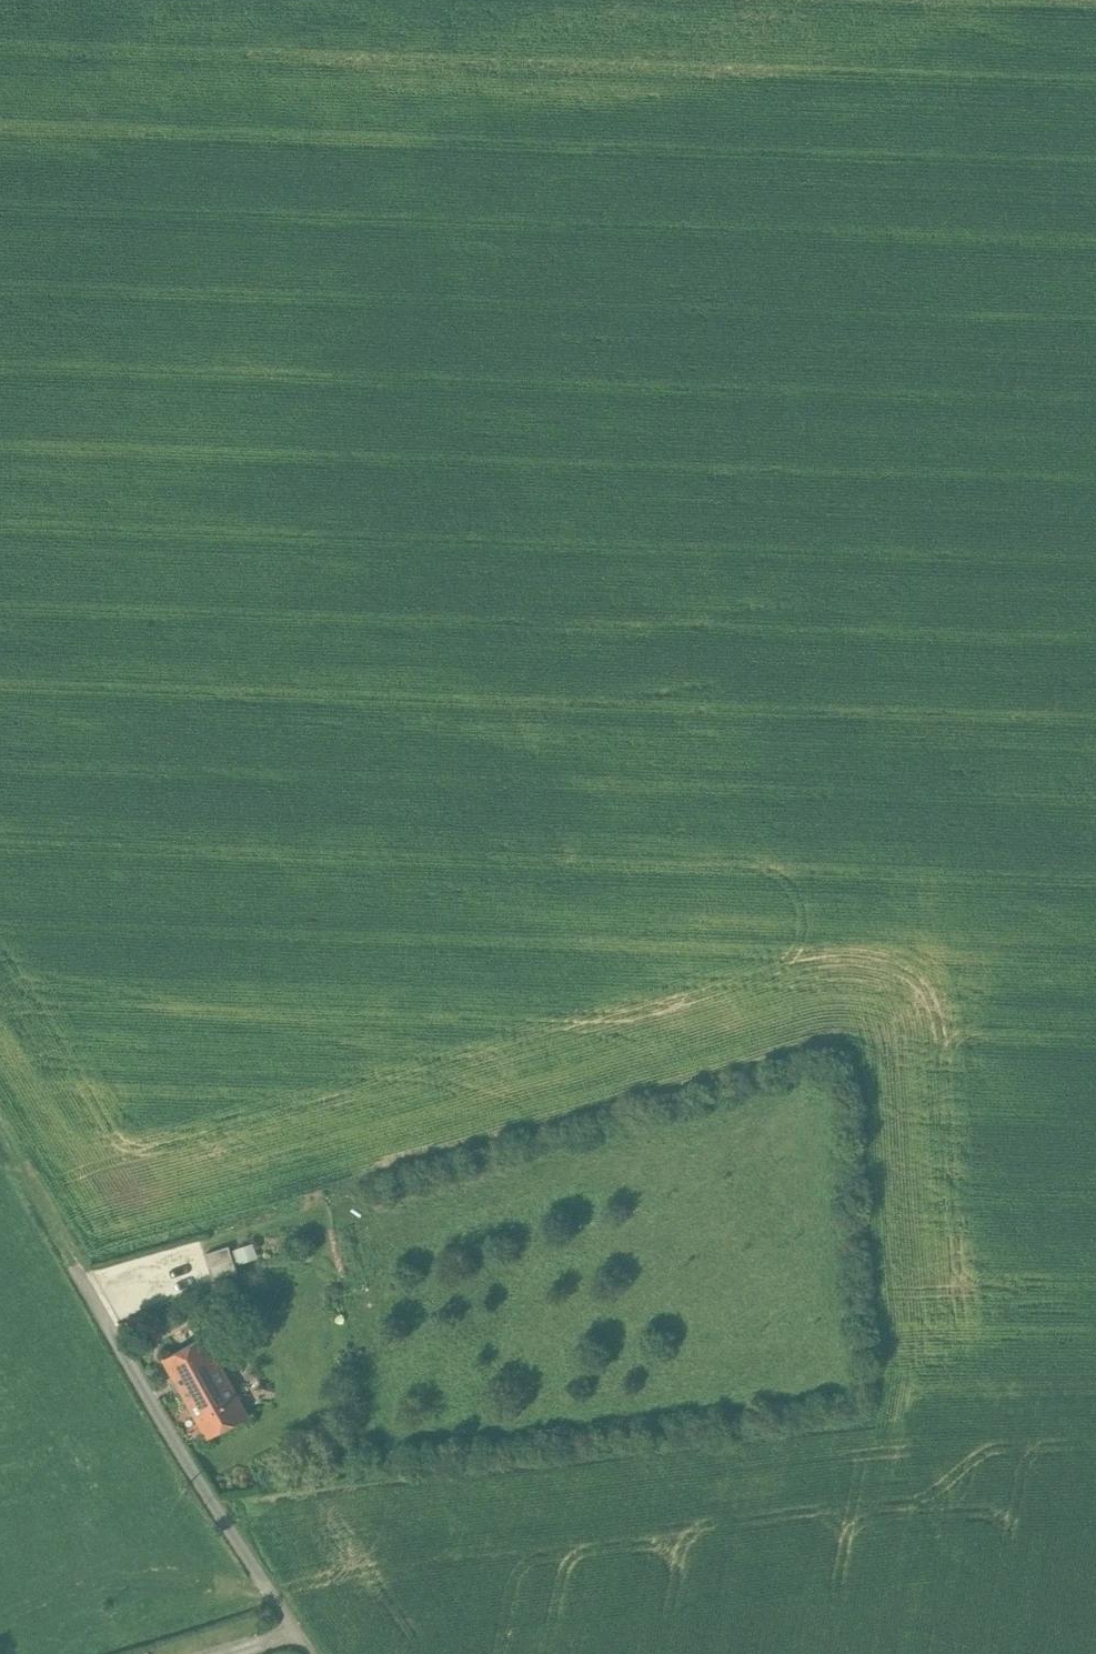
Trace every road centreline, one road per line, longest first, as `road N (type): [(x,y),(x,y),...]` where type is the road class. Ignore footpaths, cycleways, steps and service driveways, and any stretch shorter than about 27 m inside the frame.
road 1 (track): [(0,1143),(108,1322)]

